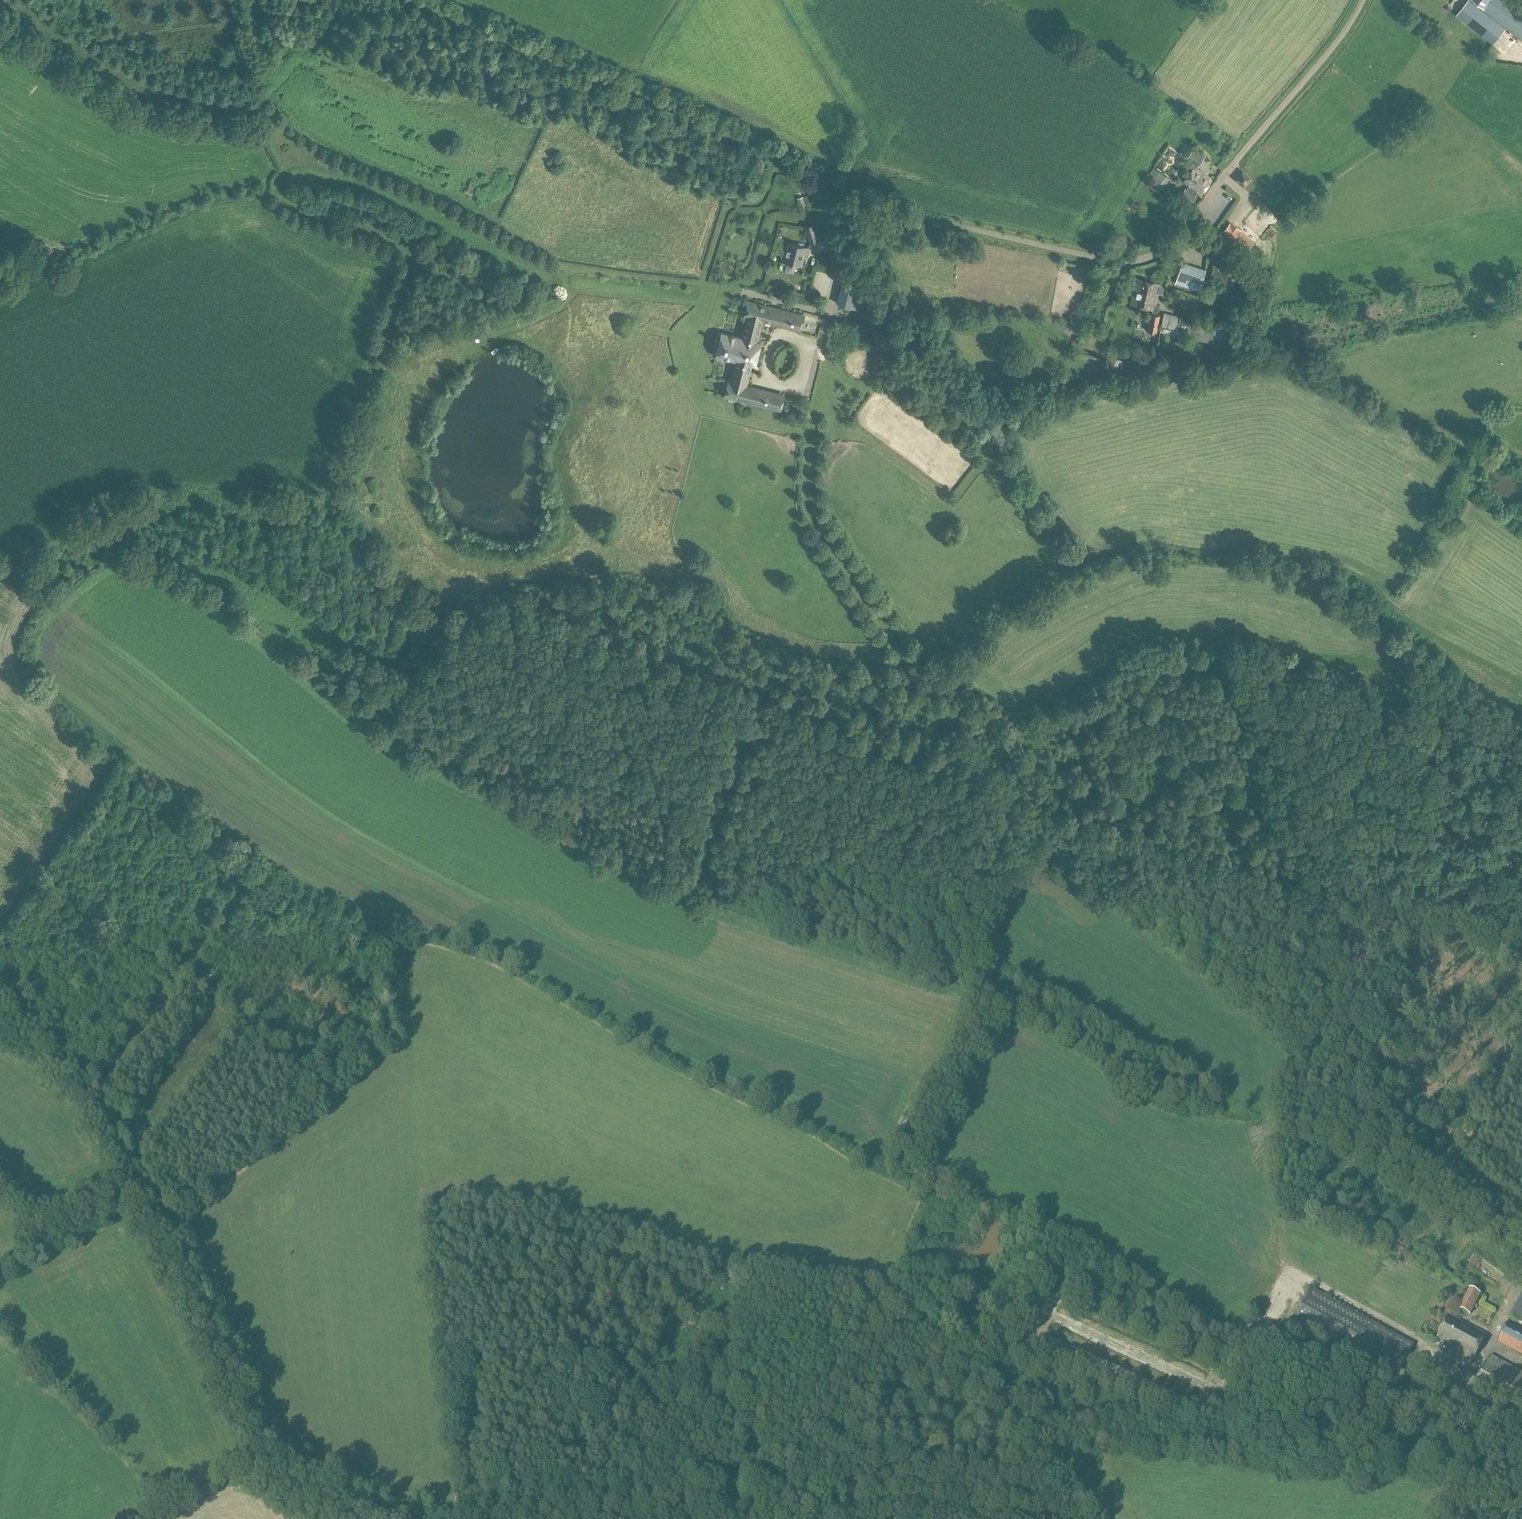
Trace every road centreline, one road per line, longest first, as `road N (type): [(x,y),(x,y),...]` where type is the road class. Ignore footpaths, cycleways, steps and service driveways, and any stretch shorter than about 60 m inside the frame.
road 1 (unclassified): [(865,247),(895,227),(921,223),(1142,264),(1171,255),(1227,199),(1363,0)]

